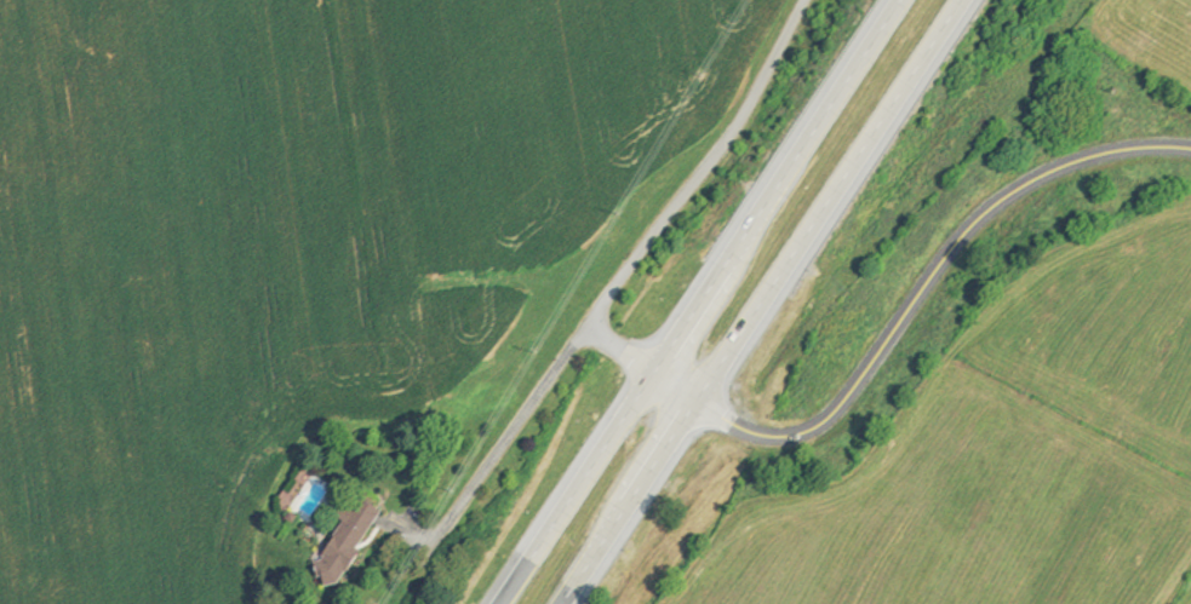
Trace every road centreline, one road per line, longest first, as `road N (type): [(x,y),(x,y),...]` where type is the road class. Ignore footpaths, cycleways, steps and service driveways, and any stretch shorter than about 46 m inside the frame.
road 1 (trunk): [(571,603),(700,399),(985,0)]
road 2 (residential): [(1190,149),(1069,163),(969,231),(843,407),(812,431),(771,438),(751,432),(664,374)]
road 3 (residential): [(810,0),(744,121),(597,327),(664,374)]
road 4 (trunk): [(921,0),(664,374)]
road 5 (trunk): [(664,374),(502,603)]
road 6 (residential): [(597,327),(450,536)]

